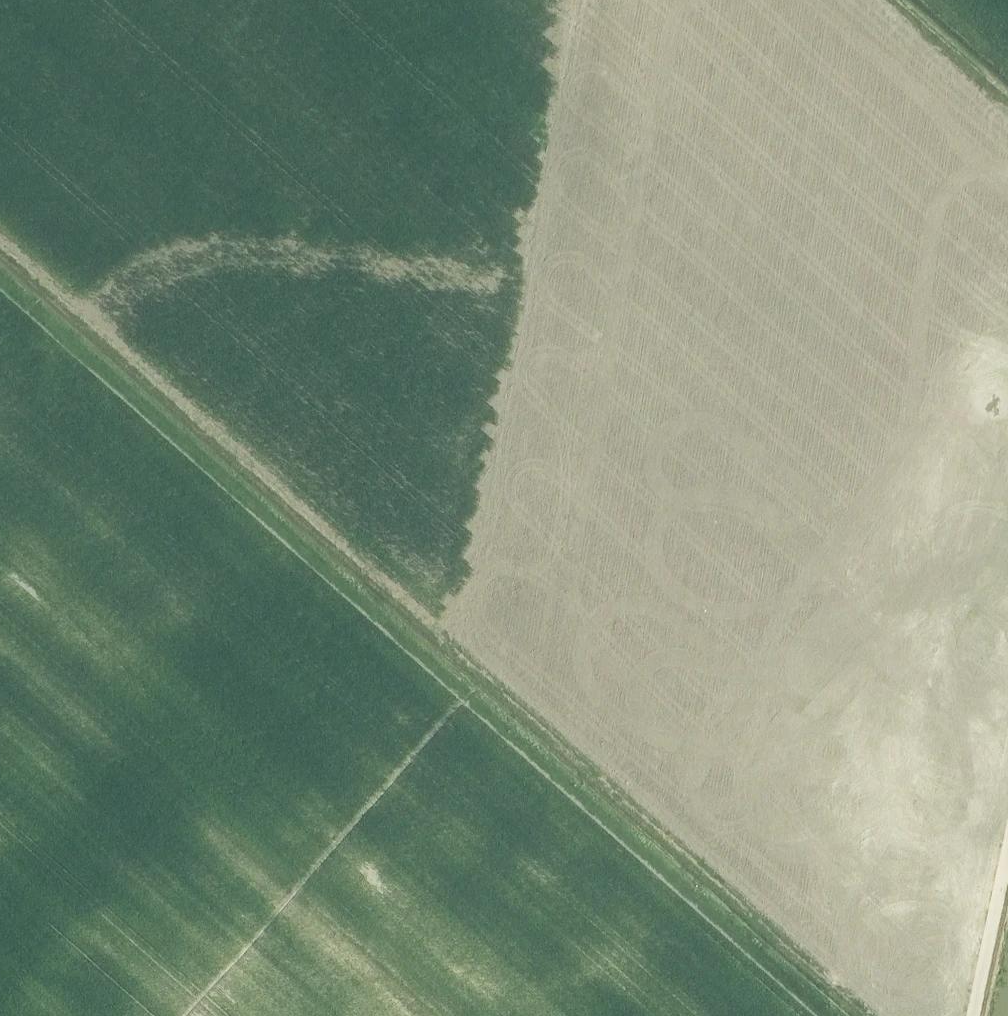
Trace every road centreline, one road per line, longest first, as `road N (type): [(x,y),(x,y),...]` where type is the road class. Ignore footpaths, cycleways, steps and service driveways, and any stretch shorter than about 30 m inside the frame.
road 1 (track): [(975,1015),(1007,860)]

